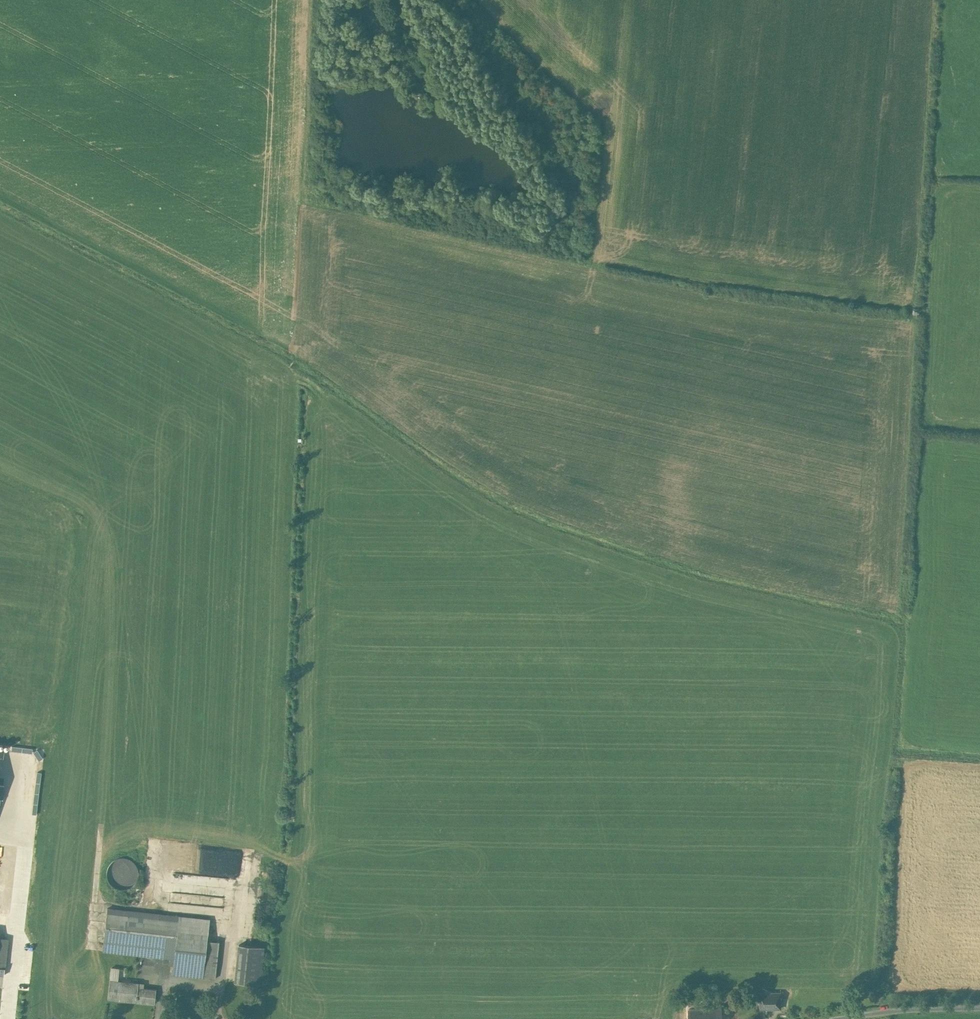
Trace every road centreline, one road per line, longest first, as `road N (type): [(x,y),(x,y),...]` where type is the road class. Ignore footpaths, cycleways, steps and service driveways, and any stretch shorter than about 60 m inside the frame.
road 1 (residential): [(826,1018),(979,1005)]

